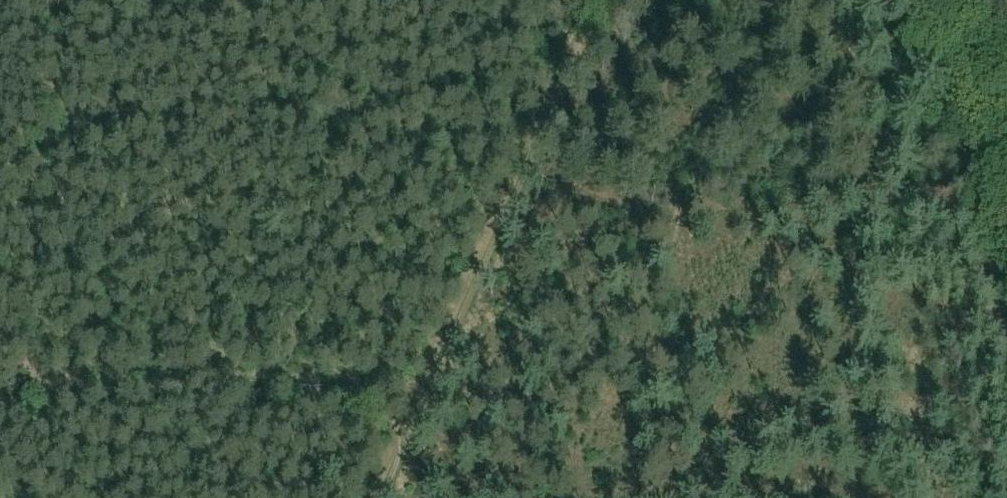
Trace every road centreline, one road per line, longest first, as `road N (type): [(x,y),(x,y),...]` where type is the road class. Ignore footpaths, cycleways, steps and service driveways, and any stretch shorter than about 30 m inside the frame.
road 1 (track): [(424,385),(595,0)]
road 2 (unclassified): [(1006,128),(966,0)]
road 3 (track): [(373,497),(424,385)]

